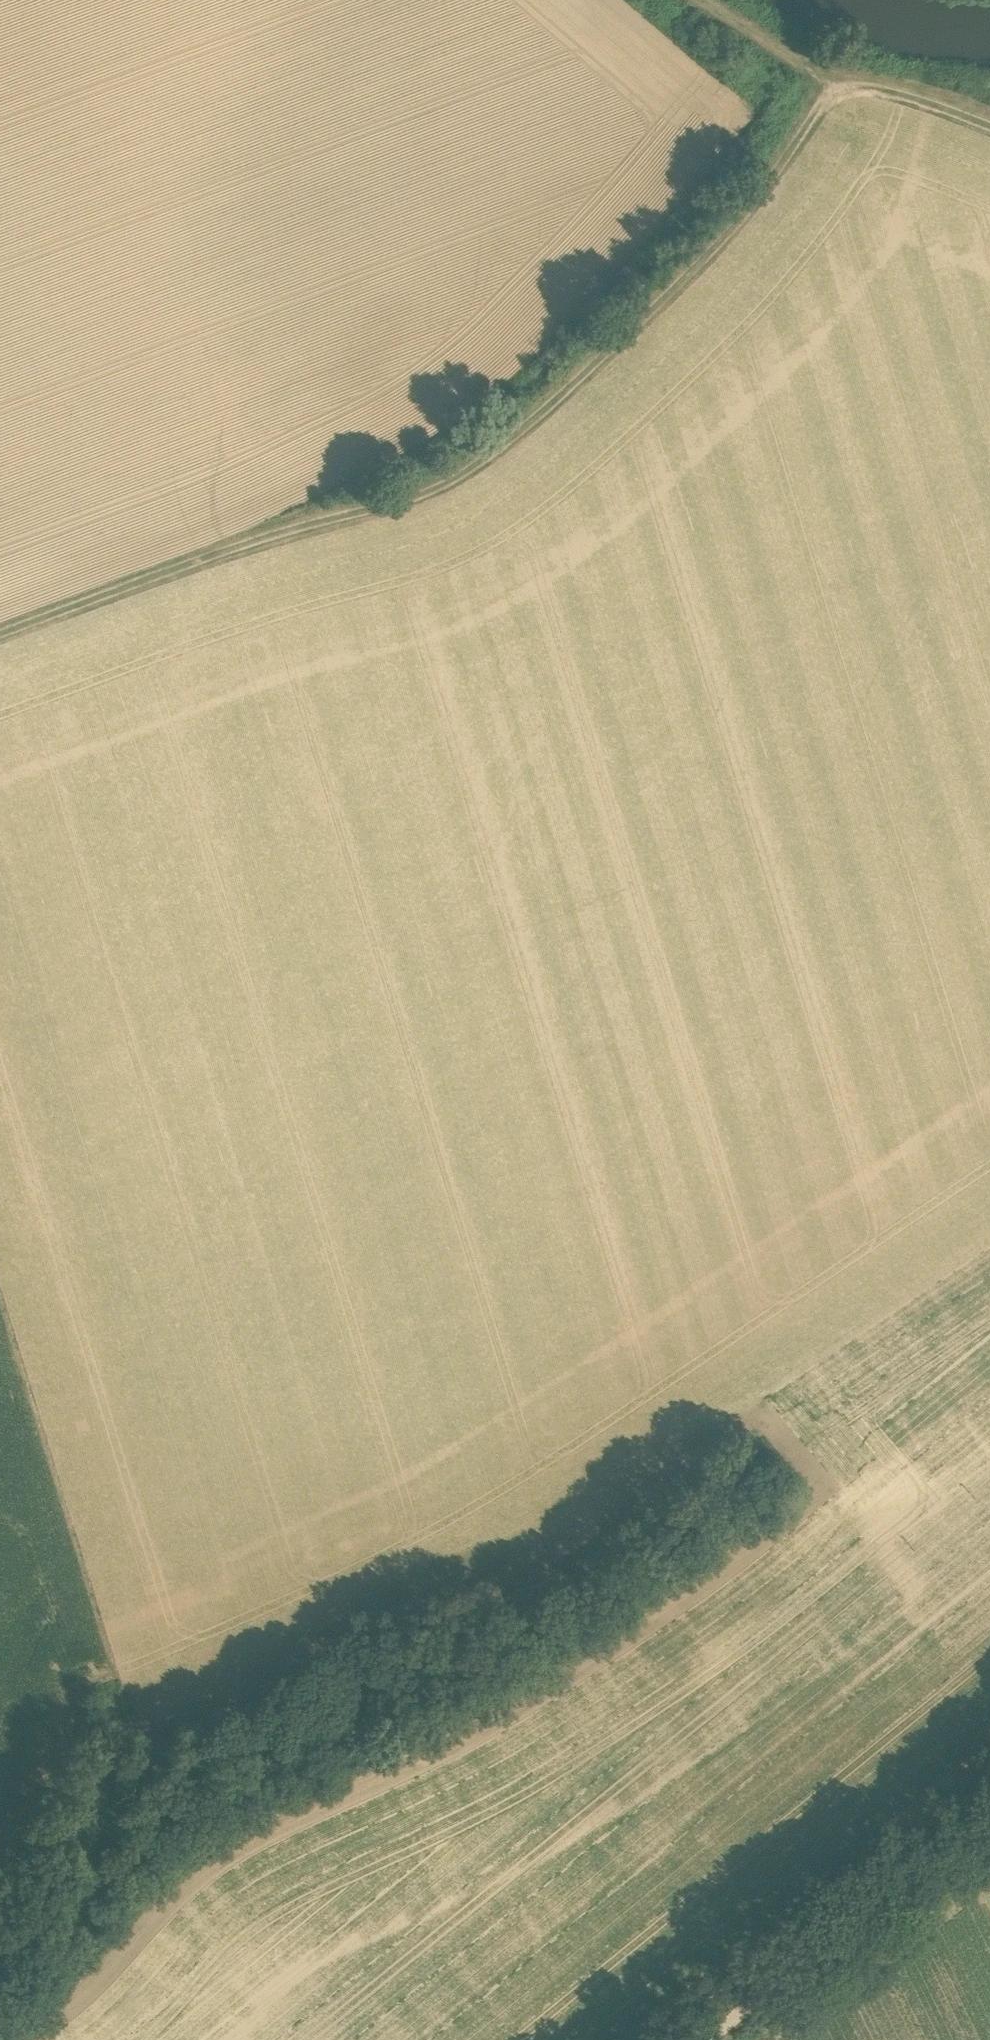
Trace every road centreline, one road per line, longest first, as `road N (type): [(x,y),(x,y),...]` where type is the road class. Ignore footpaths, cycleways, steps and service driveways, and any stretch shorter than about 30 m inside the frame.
road 1 (track): [(989,123),(836,86),(762,201),(518,436),(445,485),(0,634)]
road 2 (track): [(989,1821),(714,2039)]
road 3 (track): [(704,0),(836,86)]

